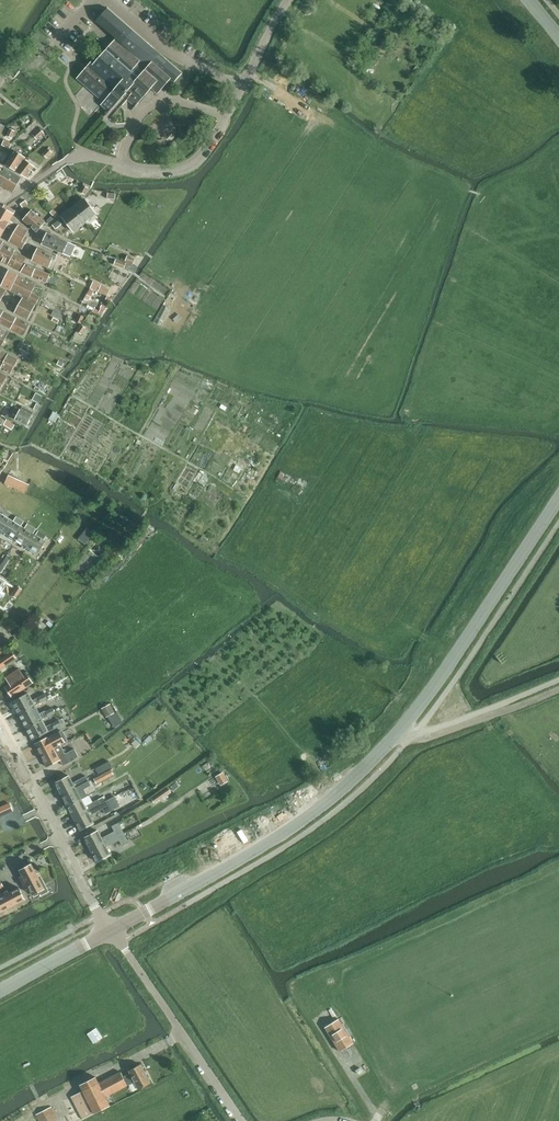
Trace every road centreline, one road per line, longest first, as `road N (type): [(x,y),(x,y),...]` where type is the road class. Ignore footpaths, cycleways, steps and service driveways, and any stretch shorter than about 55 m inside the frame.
road 1 (residential): [(0,204),(81,154),(154,172),(190,166),(228,119),(290,0)]
road 2 (unclassified): [(112,932),(329,803),(404,730)]
road 3 (unclassified): [(404,730),(558,501)]
road 4 (residential): [(112,932),(0,729)]
road 5 (unclassified): [(240,1120),(112,932)]
road 6 (track): [(558,692),(413,736)]
road 7 (unclassified): [(0,992),(112,932)]

